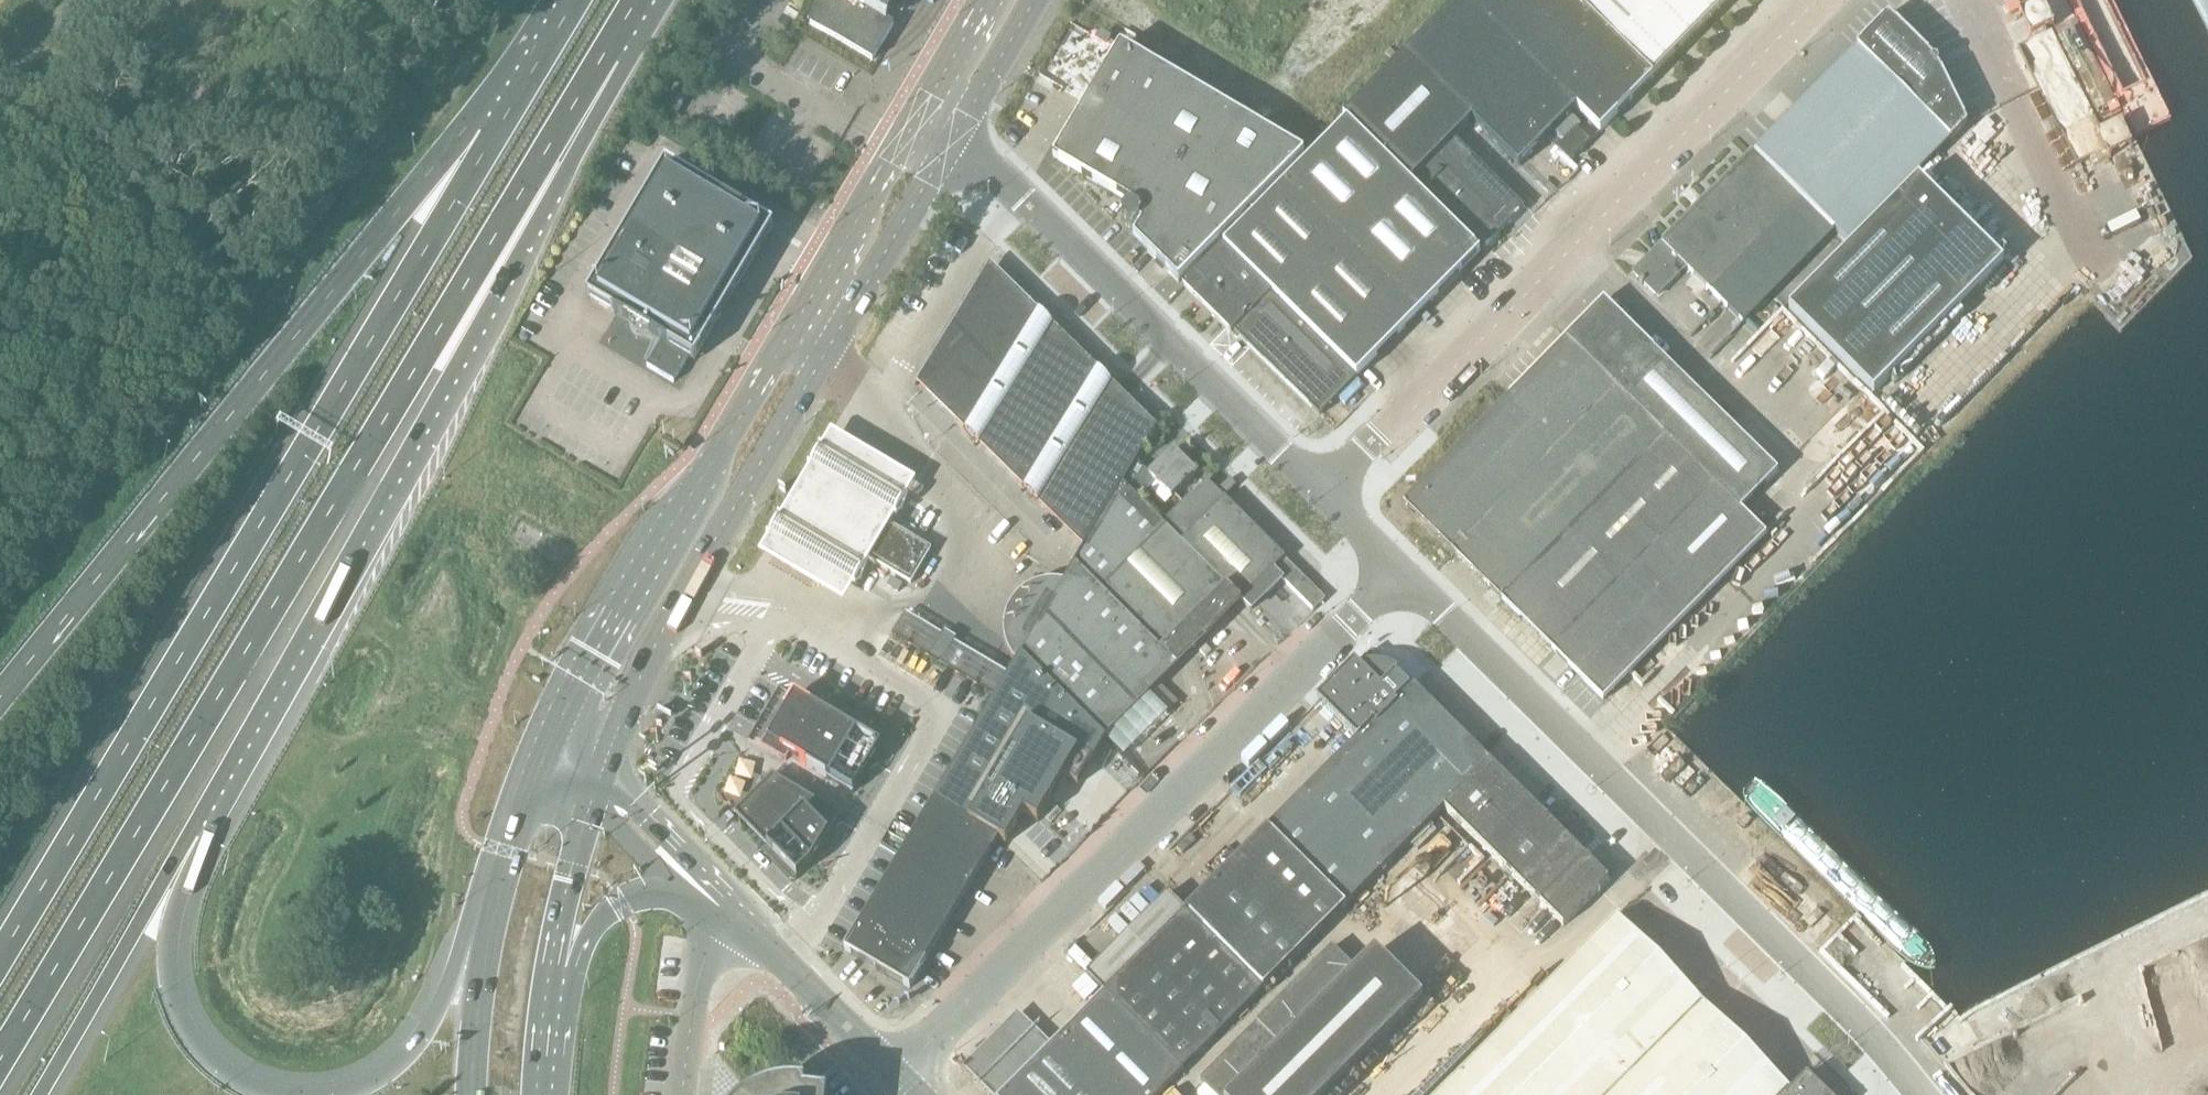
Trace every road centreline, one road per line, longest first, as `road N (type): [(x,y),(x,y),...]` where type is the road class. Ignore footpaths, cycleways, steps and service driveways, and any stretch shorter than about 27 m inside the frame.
road 1 (motorway): [(0,1061),(609,46)]
road 2 (motorway): [(492,135),(0,957)]
road 3 (motorway): [(190,831),(551,194),(609,46)]
road 4 (motorway): [(492,135),(399,207),(0,697)]
road 5 (unclassified): [(1903,1094),(1625,804),(1391,581)]
road 6 (primary): [(904,138),(791,339),(581,673),(544,751)]
road 7 (unclassified): [(897,1091),(1391,581)]
road 8 (unclassified): [(1321,501),(1816,0)]
road 9 (primary): [(601,768),(694,579),(828,361),(941,156)]
road 10 (unclassified): [(1321,501),(1010,211),(941,156)]
road 11 (motorway): [(296,1094),(234,1075),(207,1054),(173,995),(165,943),(190,831)]
road 12 (motorway): [(502,873),(416,1045),(363,1085),(305,1094)]
road 13 (motorway): [(37,1094),(190,831)]
road 14 (unclassified): [(2092,267),(1962,0)]
road 15 (tertiary): [(897,1091),(731,913)]
road 16 (primary): [(502,873),(476,1008),(470,1094)]
road 17 (tertiary): [(731,913),(700,865),(601,768)]
road 18 (unclassified): [(683,1094),(702,962),(731,913)]
road 19 (primary): [(941,156),(1031,0)]
road 20 (primary): [(547,979),(588,806)]
road 21 (primary): [(547,979),(608,908),(676,886)]
road 22 (primary): [(984,0),(904,138)]
road 23 (motorway): [(573,0),(492,135)]
road 24 (primary): [(544,751),(502,873)]

